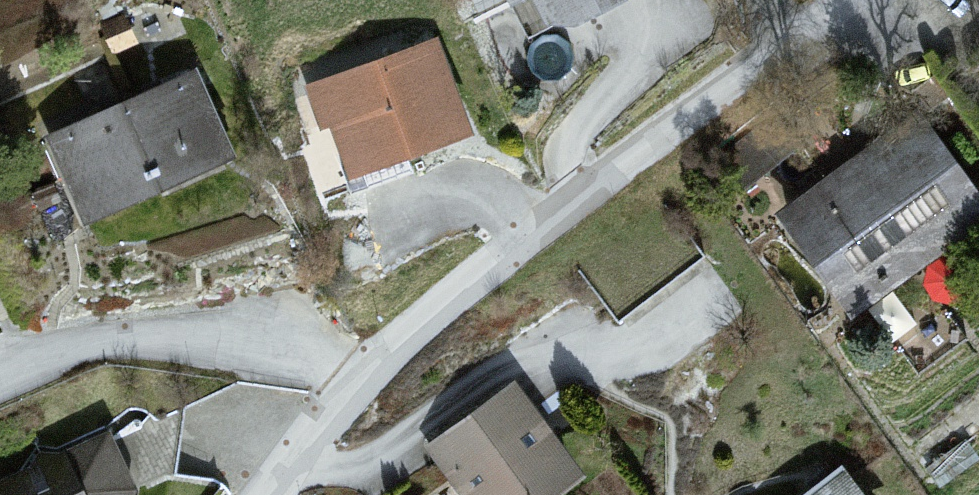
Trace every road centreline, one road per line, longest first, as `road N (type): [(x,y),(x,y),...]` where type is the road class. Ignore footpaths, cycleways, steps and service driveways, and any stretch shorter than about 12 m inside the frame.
road 1 (residential): [(285,494),(318,441),(391,370),(861,0)]

